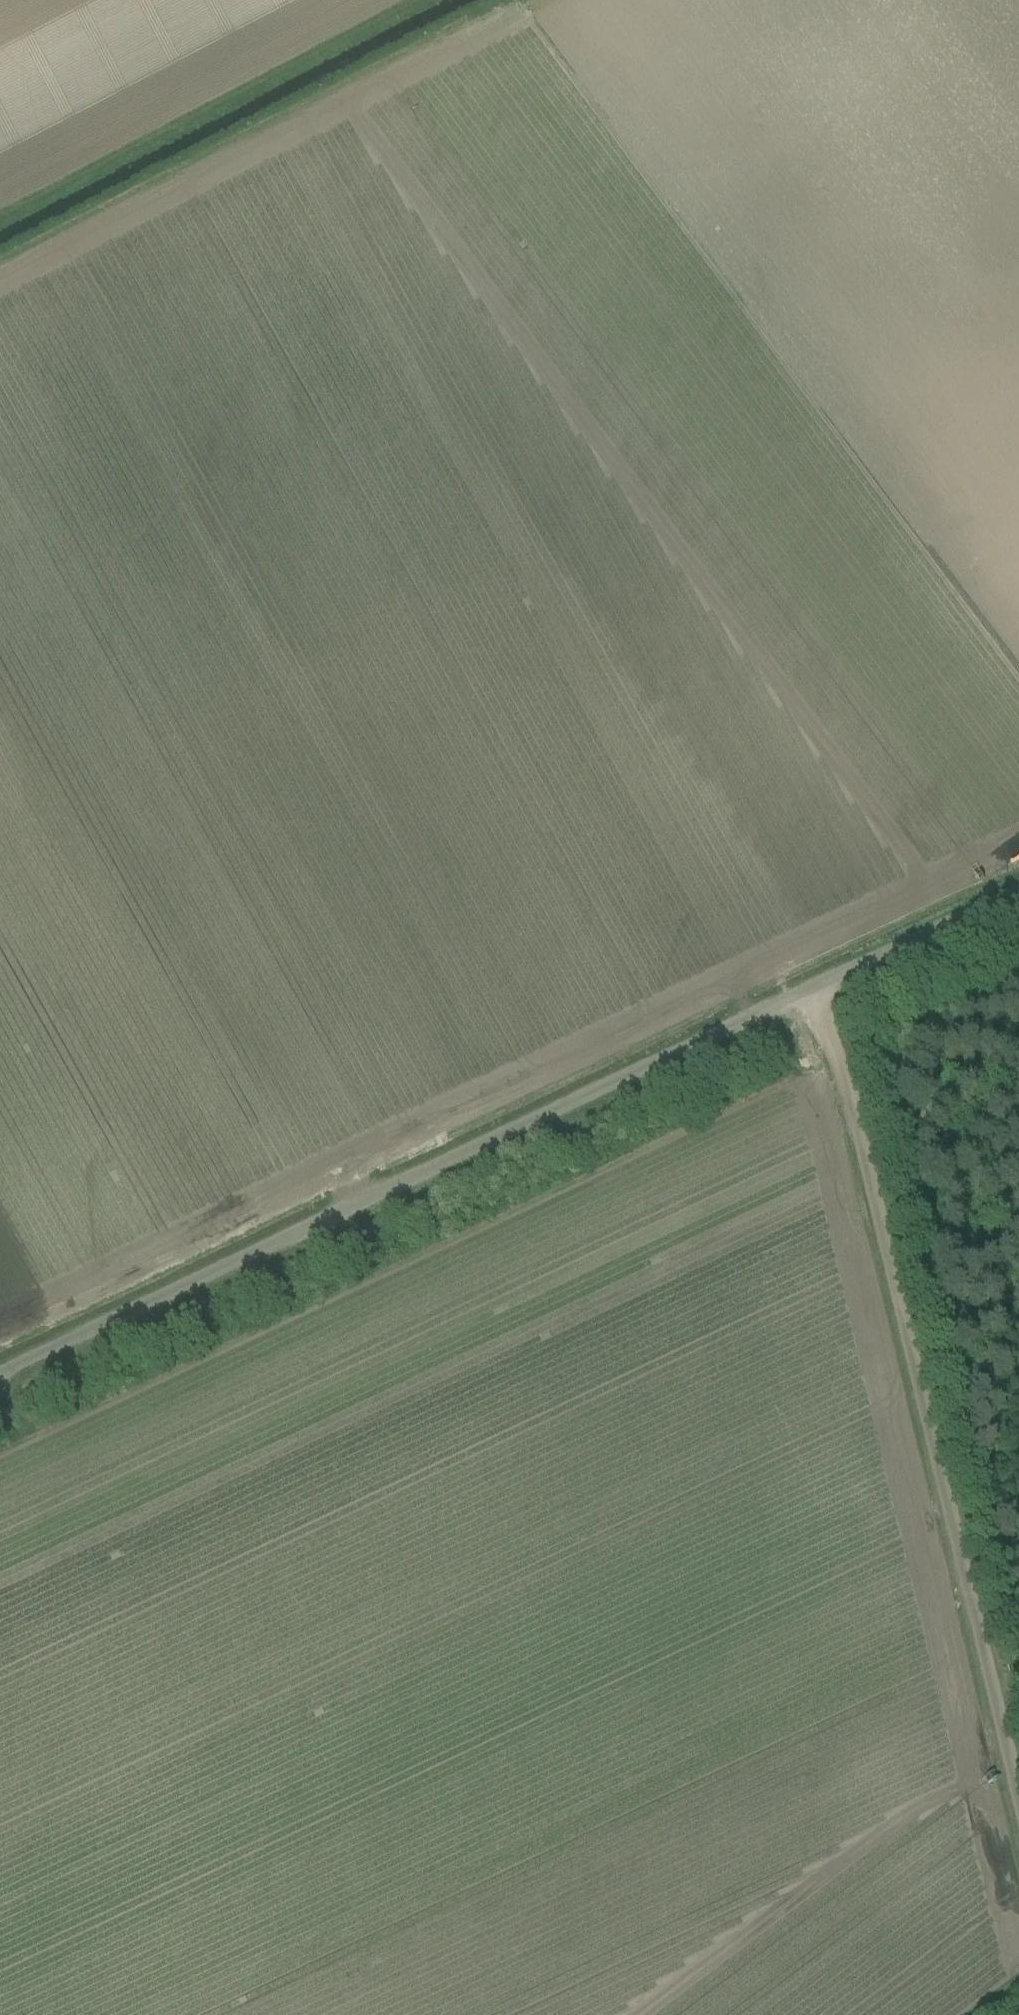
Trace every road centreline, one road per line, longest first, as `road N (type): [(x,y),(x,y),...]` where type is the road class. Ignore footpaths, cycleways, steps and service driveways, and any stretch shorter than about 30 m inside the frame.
road 1 (unclassified): [(0,1376),(1018,894)]
road 2 (track): [(1018,1791),(826,1019),(828,987)]

